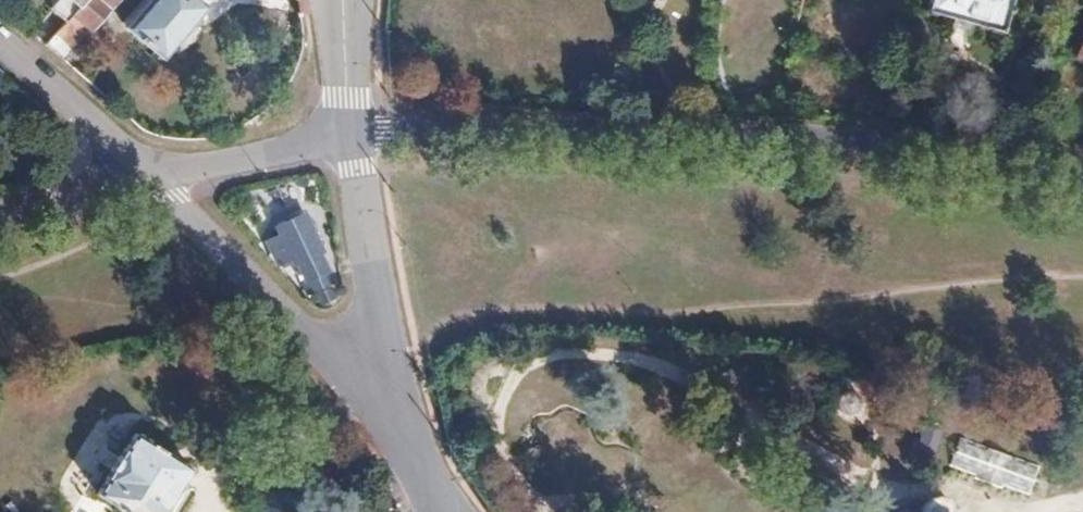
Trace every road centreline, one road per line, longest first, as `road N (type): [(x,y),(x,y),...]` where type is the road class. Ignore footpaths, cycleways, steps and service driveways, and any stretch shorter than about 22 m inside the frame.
road 1 (residential): [(350,139),(582,130),(852,141),(1082,173)]
road 2 (residential): [(149,176),(438,502)]
road 3 (residential): [(438,502),(374,295),(350,139)]
road 4 (residential): [(149,176),(350,139)]
road 5 (residential): [(0,43),(149,176)]
road 6 (residential): [(0,214),(149,176)]
road 7 (residential): [(350,139),(341,0)]

